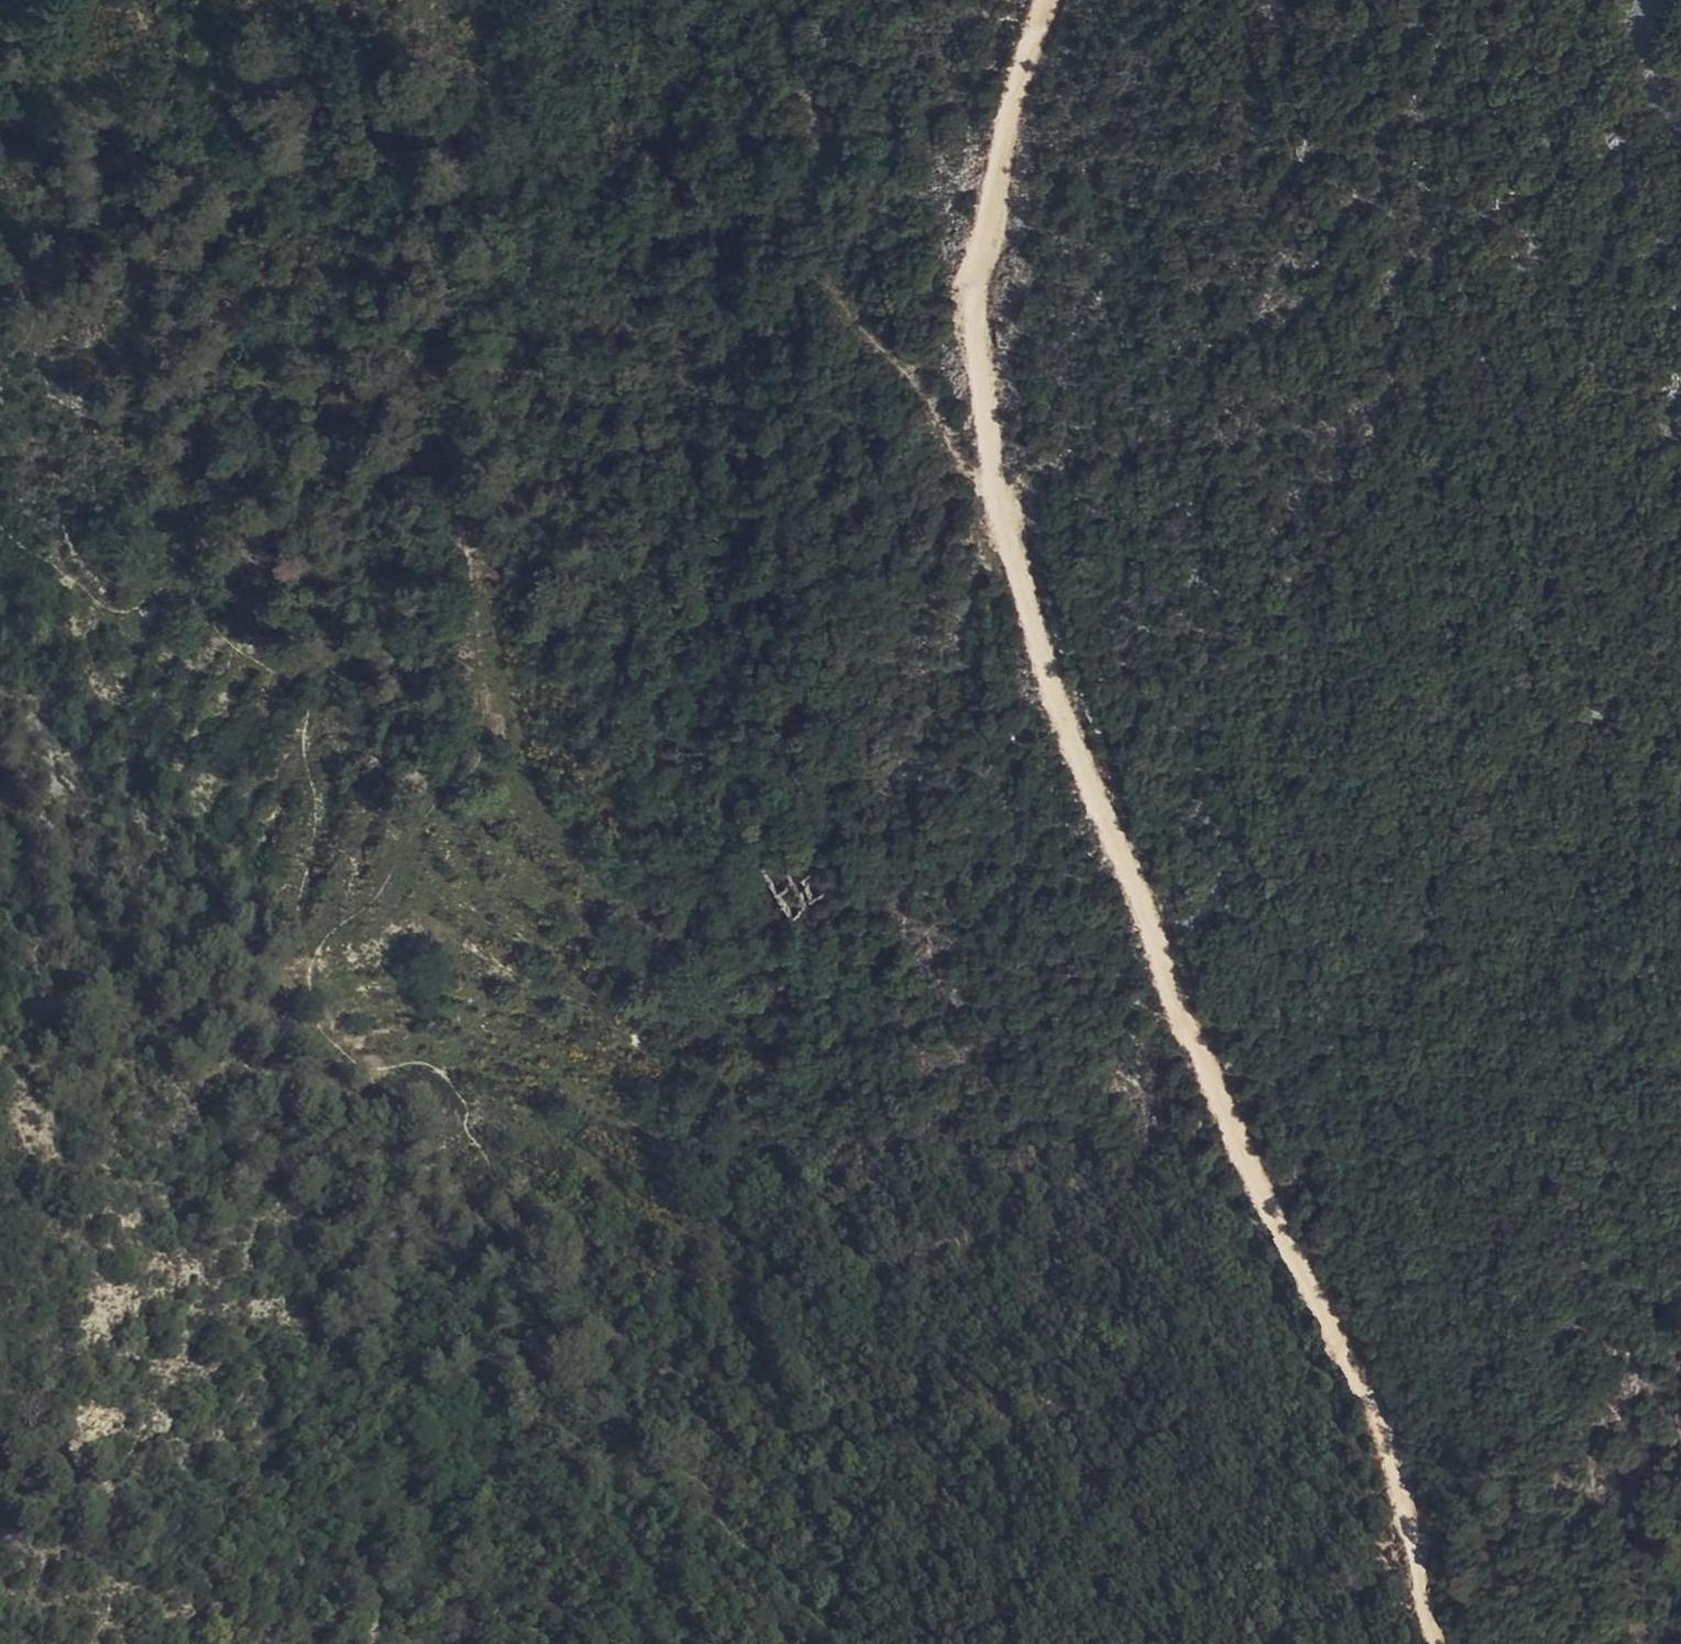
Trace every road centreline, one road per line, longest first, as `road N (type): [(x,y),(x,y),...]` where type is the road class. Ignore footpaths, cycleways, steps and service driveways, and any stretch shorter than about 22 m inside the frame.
road 1 (track): [(1439,1643),(1417,1589),(1367,1392),(1198,1018),(1051,647),(975,369),(977,273),(1045,0)]

